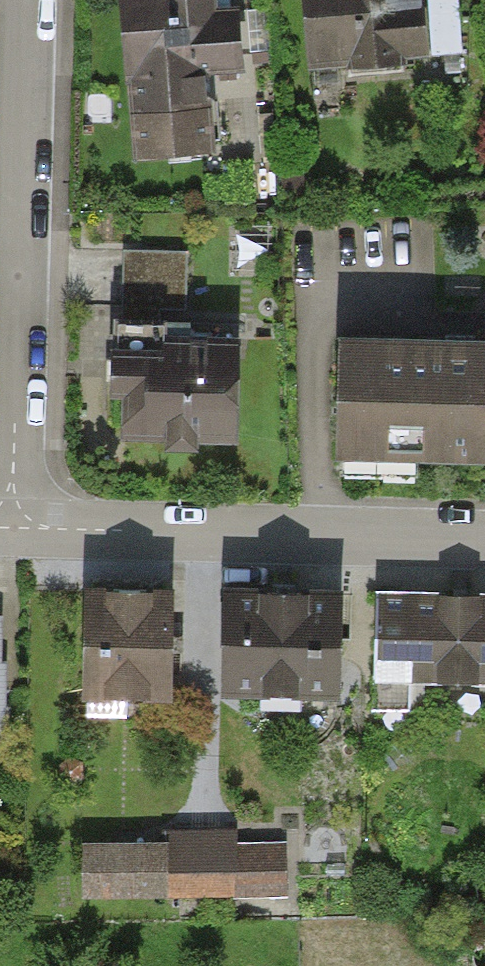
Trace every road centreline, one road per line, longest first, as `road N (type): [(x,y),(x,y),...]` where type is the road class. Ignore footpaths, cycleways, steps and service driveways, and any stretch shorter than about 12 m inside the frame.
road 1 (residential): [(28,0),(14,524)]
road 2 (residential): [(14,524),(484,538)]

